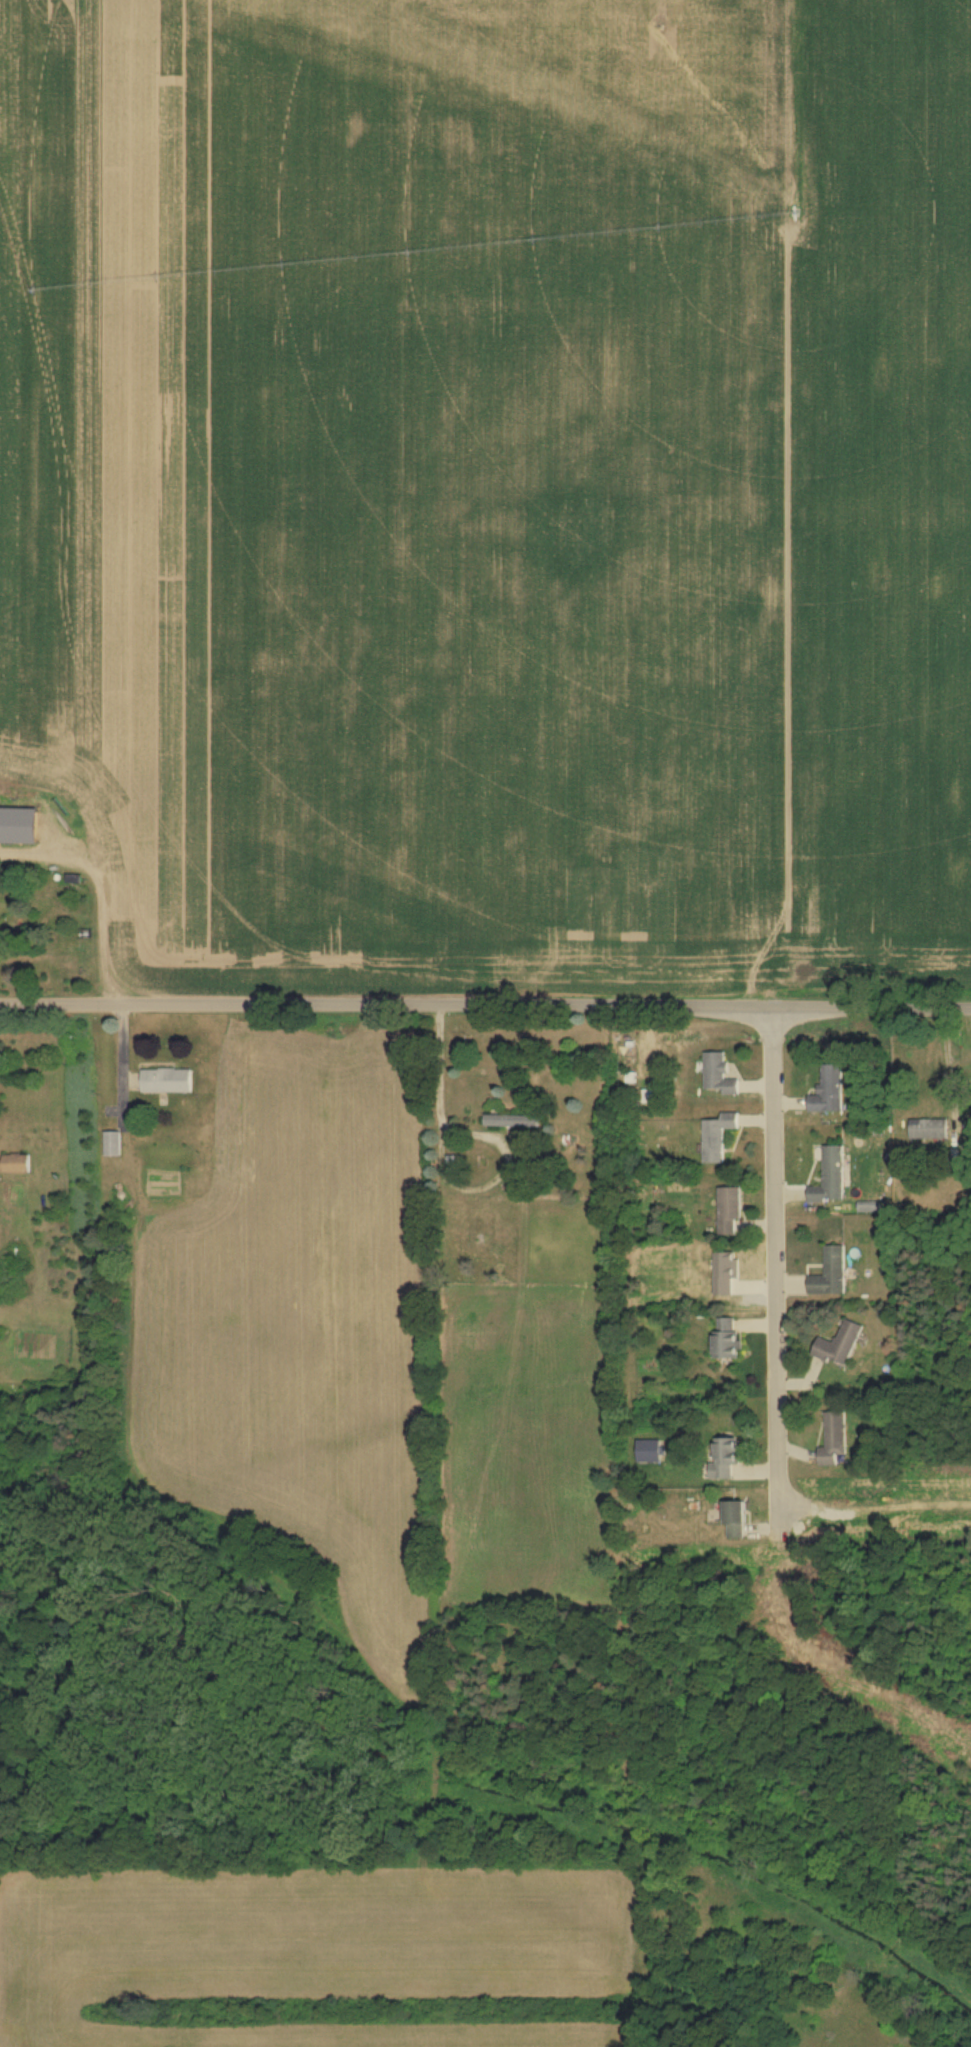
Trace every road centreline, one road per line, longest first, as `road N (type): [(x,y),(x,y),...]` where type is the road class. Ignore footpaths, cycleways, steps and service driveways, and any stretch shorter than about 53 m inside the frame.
road 1 (residential): [(970,1015),(0,1011)]
road 2 (residential): [(767,1014),(775,1514)]

